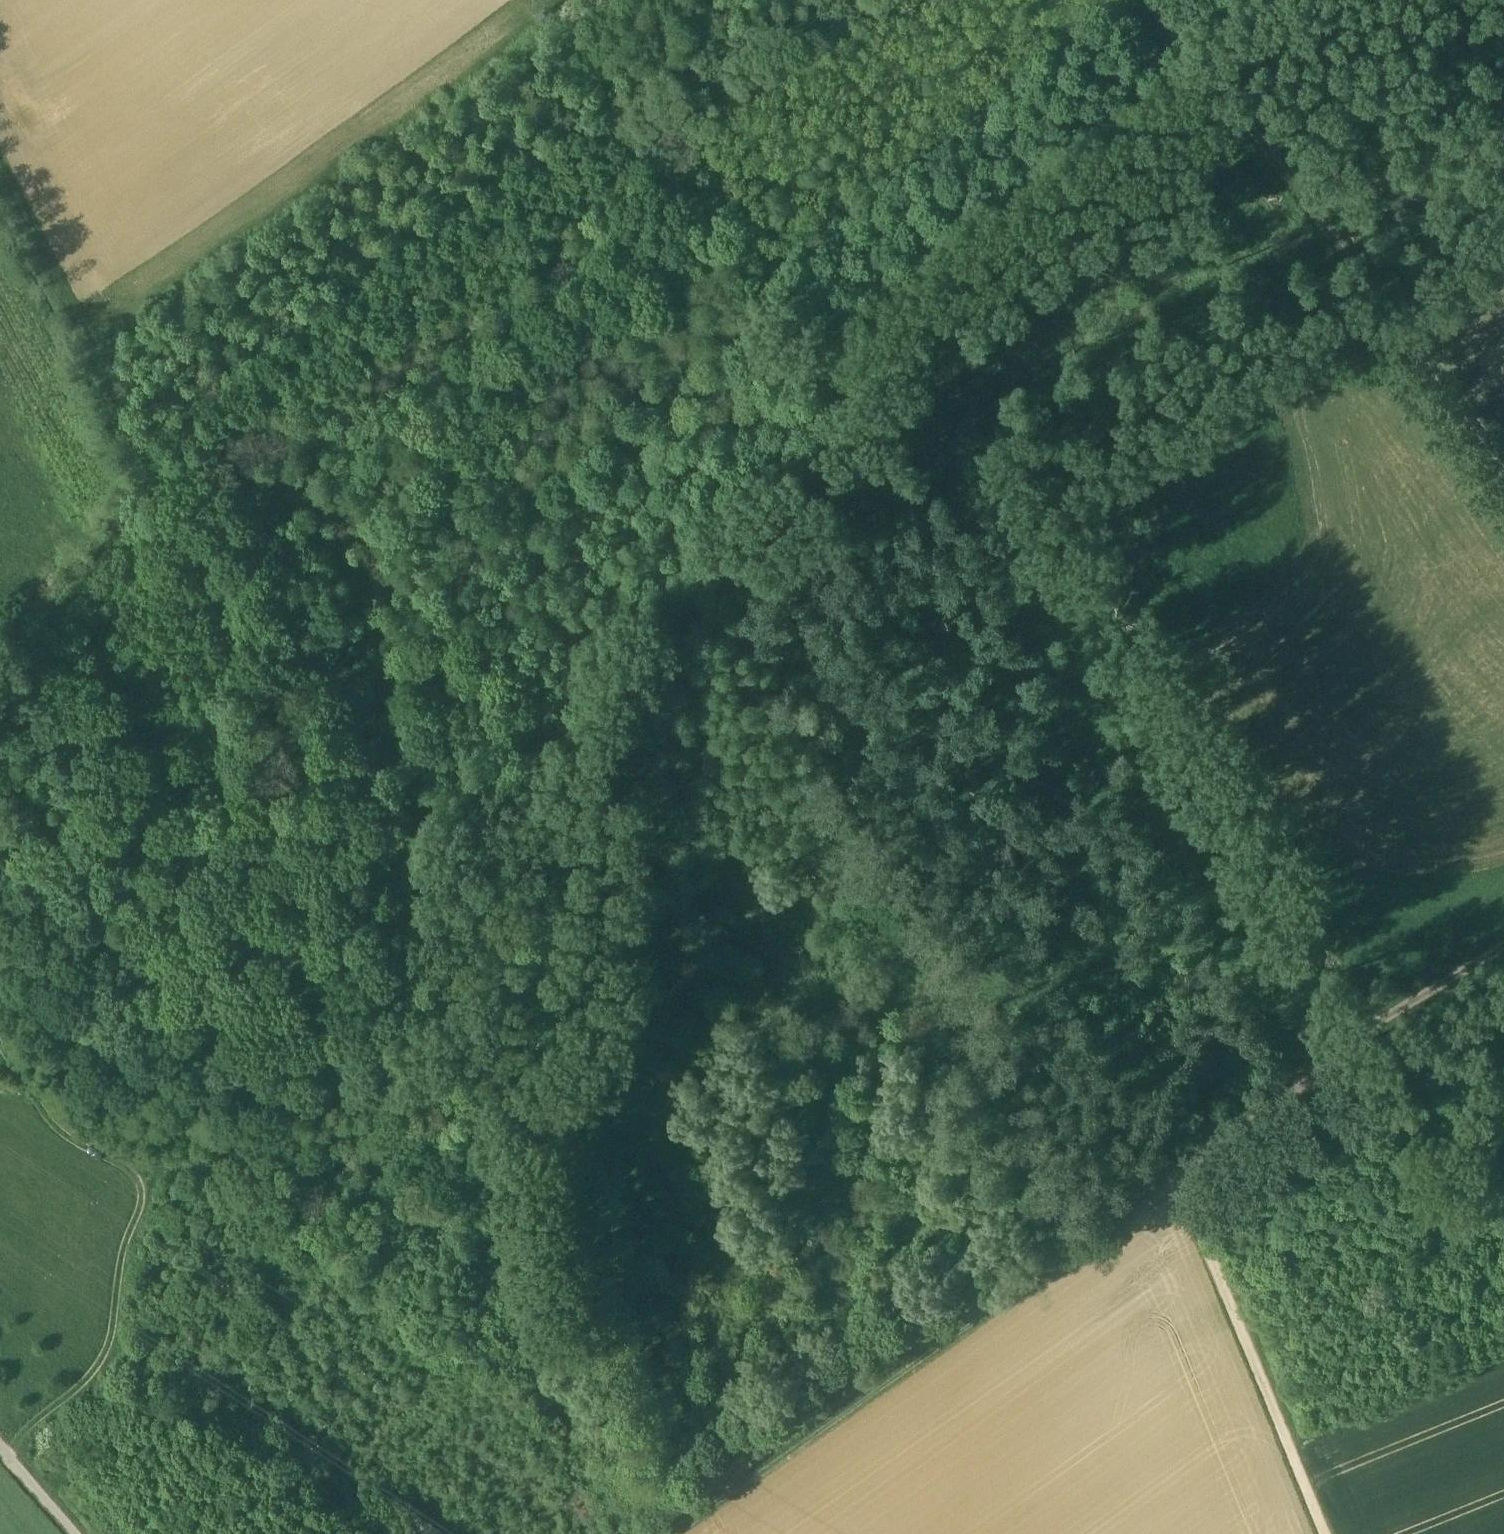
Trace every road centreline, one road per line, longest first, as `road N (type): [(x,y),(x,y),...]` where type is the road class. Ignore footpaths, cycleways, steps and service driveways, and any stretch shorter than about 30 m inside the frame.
road 1 (track): [(1329,1533),(1188,1188),(1503,973)]
road 2 (track): [(1188,1188),(701,1533)]
road 3 (track): [(1503,474),(1152,0)]
road 4 (track): [(850,403),(544,0)]
road 5 (track): [(168,483),(0,170)]

